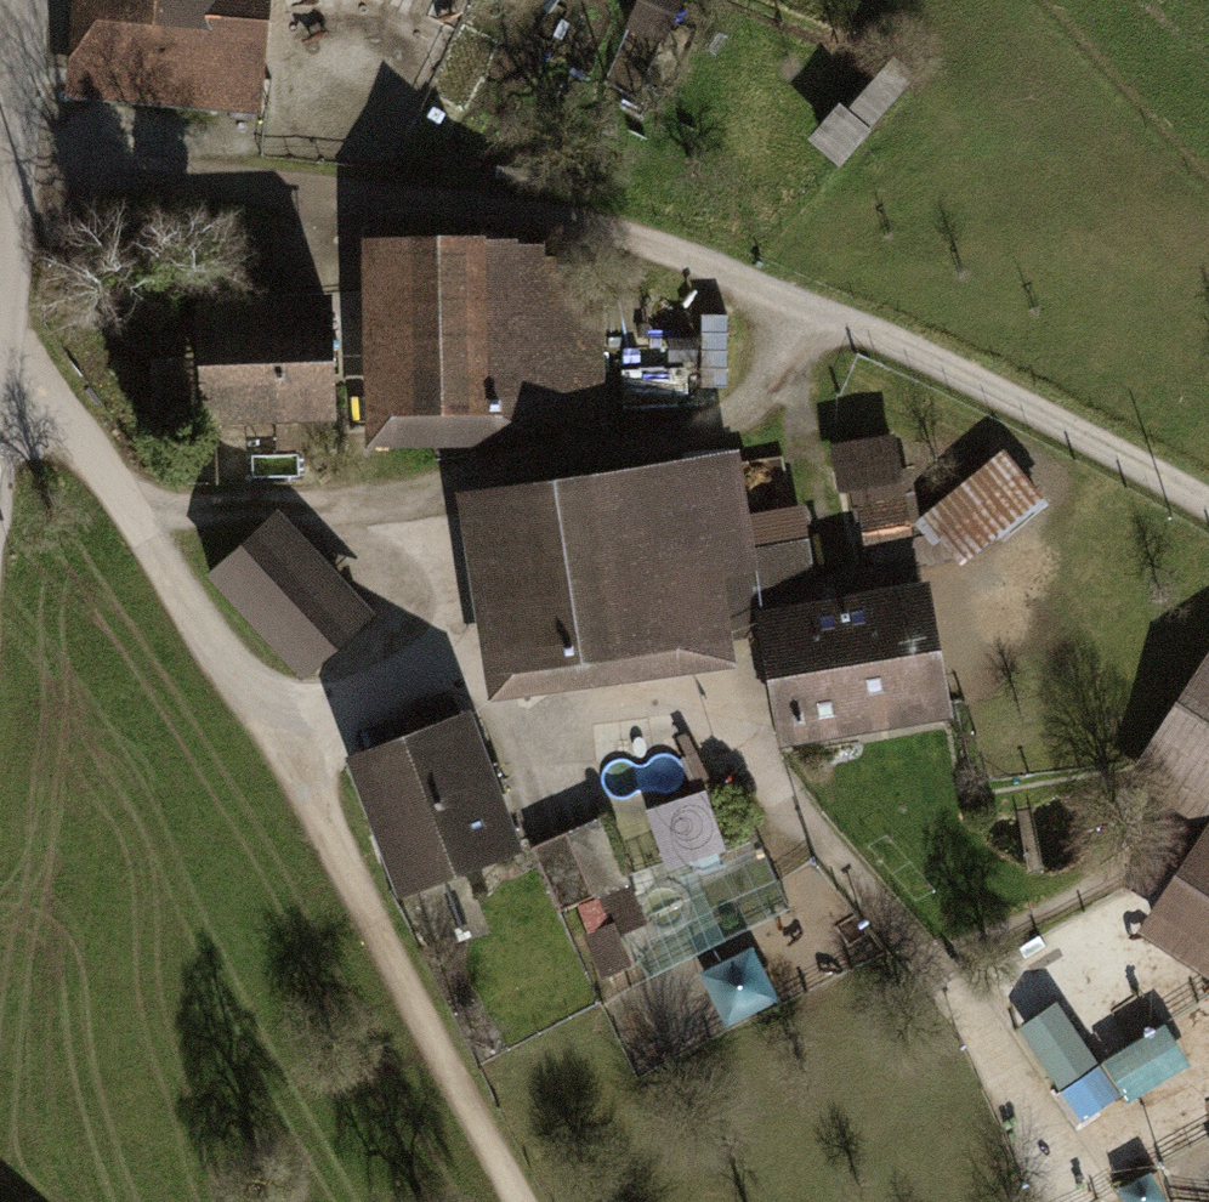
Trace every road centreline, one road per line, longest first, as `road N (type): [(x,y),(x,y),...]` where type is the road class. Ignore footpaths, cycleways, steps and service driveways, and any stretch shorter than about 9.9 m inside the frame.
road 1 (track): [(9,173),(530,208),(668,245),(1208,508)]
road 2 (track): [(0,326),(134,522),(363,901),(519,1201)]
road 3 (residential): [(0,287),(18,0)]

